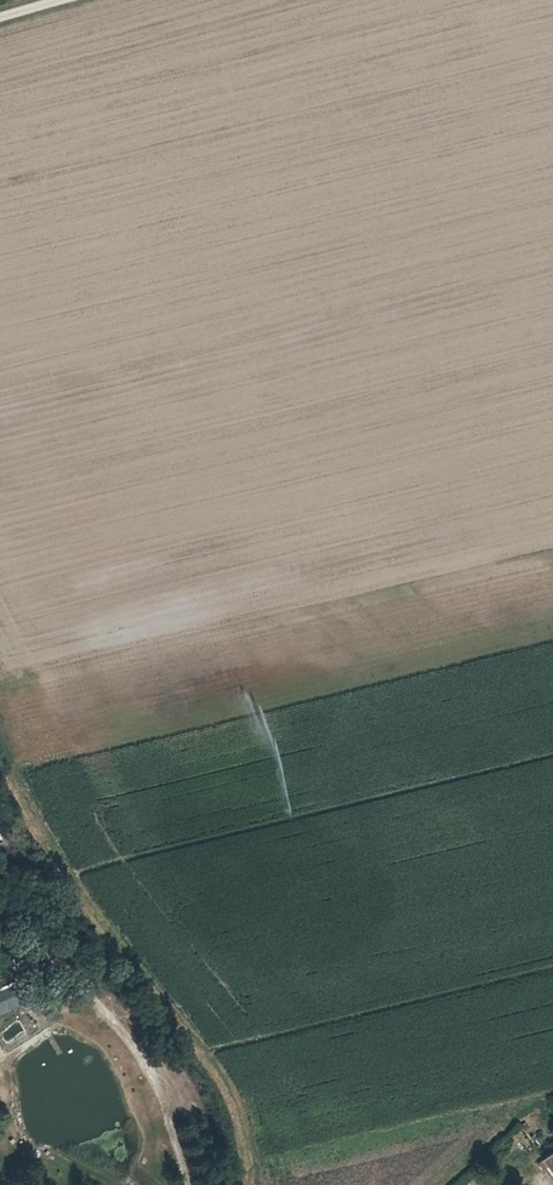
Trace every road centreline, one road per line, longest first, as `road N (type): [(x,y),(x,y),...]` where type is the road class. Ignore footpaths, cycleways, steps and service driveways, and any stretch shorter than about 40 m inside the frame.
road 1 (track): [(0,956),(11,985),(43,975),(72,978),(128,1037),(155,1078),(188,1184)]

